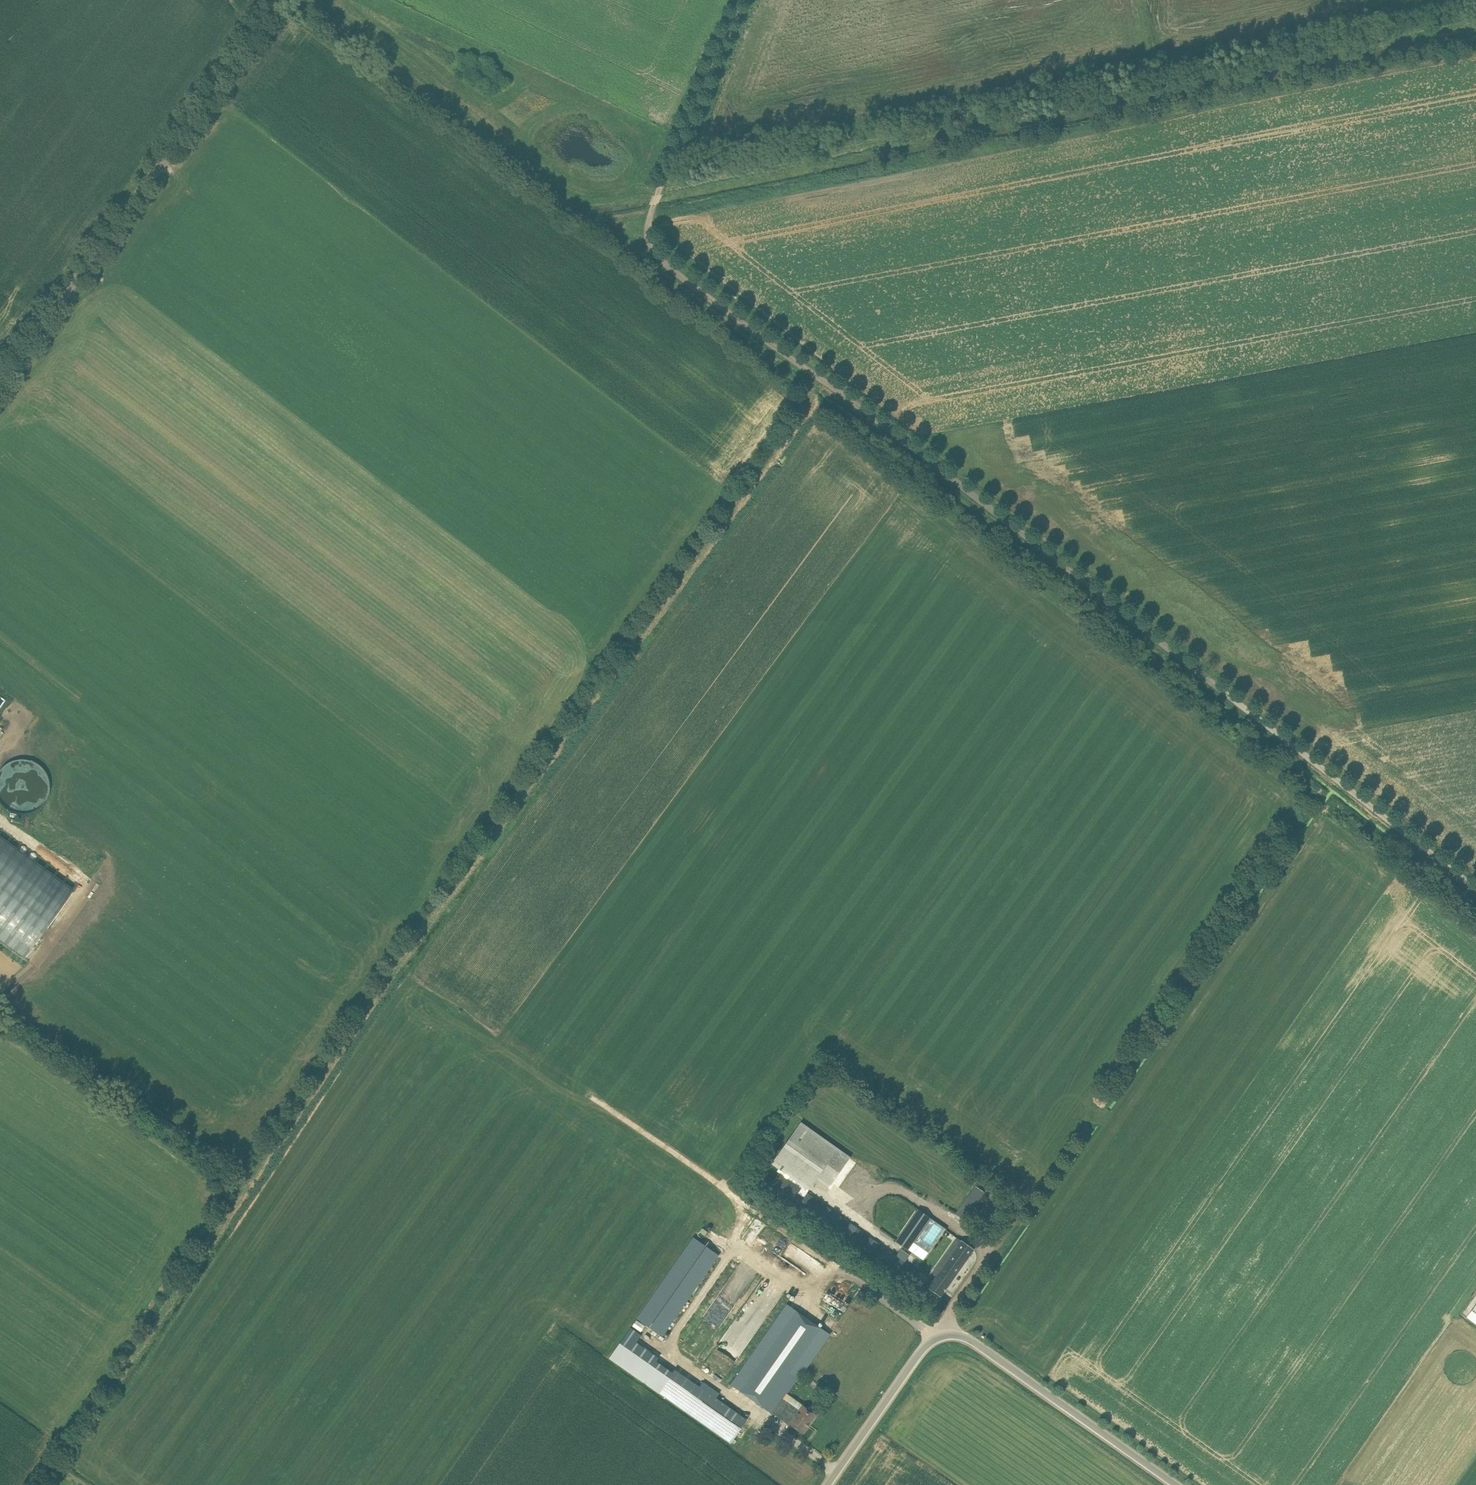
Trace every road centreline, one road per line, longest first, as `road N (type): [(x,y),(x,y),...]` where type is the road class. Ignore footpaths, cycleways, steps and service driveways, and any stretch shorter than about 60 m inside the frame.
road 1 (track): [(738,0),(664,167),(643,231),(648,249),(1475,892)]
road 2 (unclassified): [(0,381),(279,0)]
road 3 (tertiary): [(826,1484),(924,1346),(950,1330),(1174,1484)]

